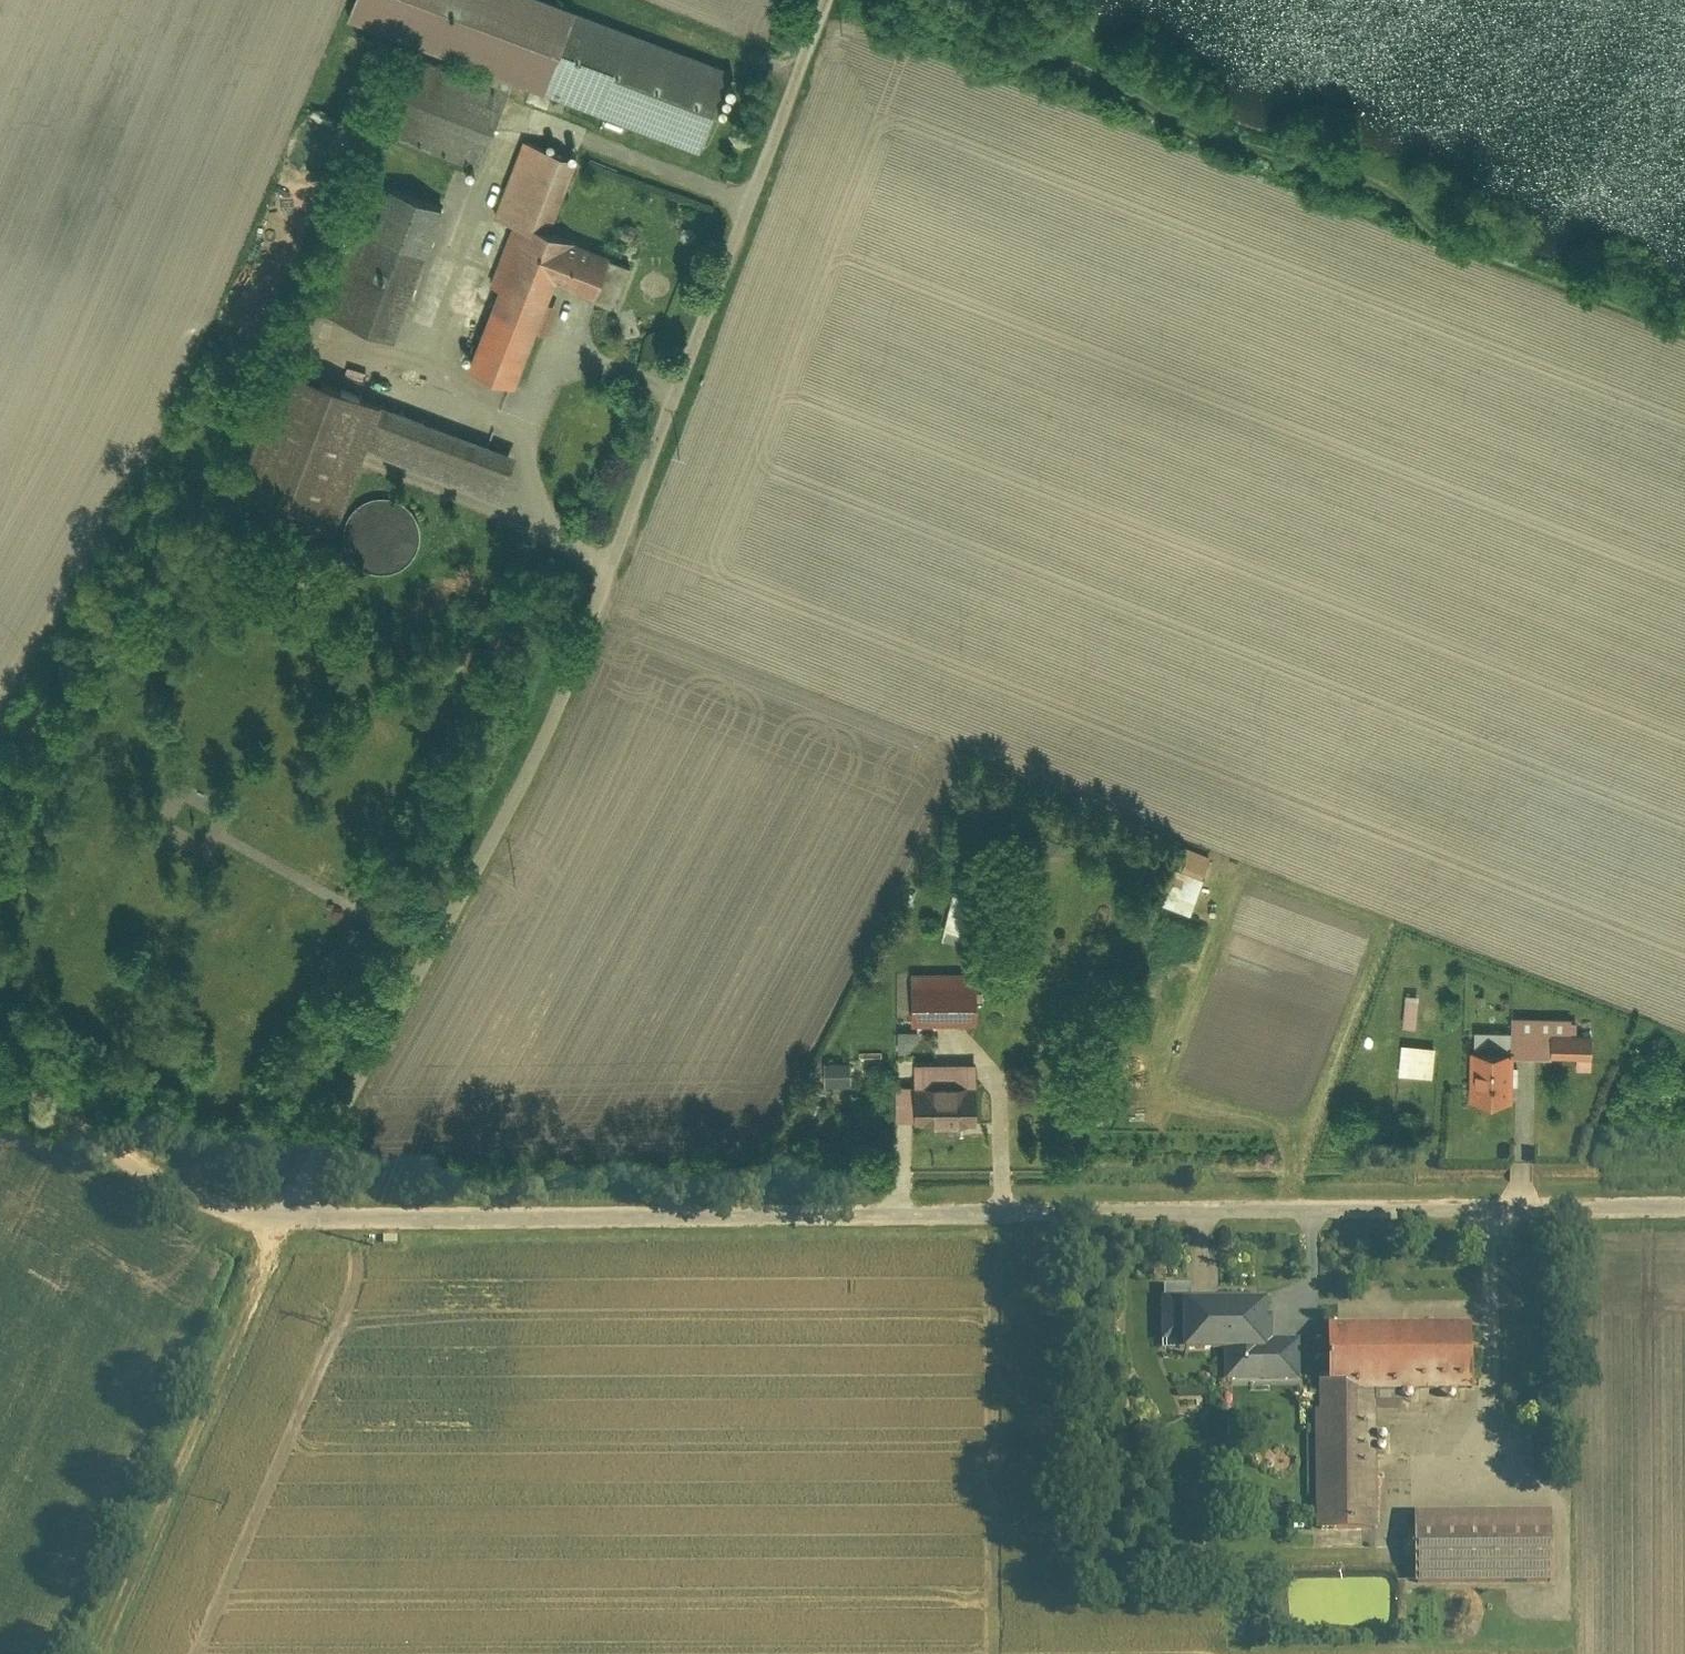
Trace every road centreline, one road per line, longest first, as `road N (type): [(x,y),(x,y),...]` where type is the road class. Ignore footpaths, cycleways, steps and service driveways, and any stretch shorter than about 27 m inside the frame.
road 1 (unclassified): [(1684,1208),(277,1216)]
road 2 (unclassified): [(277,1216),(584,638),(828,0)]
road 3 (track): [(71,1653),(277,1216)]
road 4 (unclassified): [(277,1216),(189,1196),(0,1086)]

